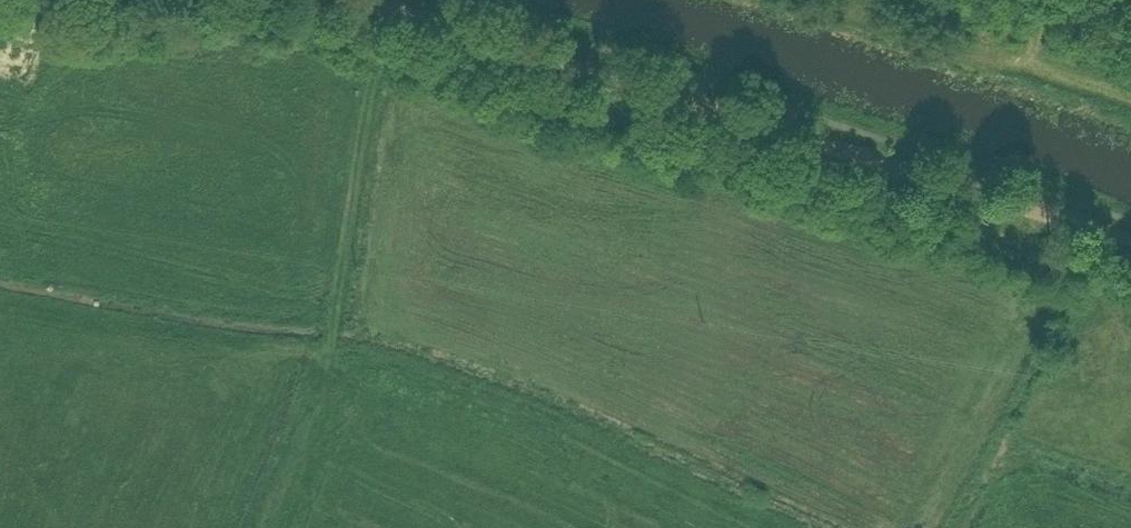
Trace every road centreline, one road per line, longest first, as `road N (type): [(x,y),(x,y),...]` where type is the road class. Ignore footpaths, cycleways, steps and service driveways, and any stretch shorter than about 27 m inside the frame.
road 1 (unclassified): [(353,0),(1130,241)]

